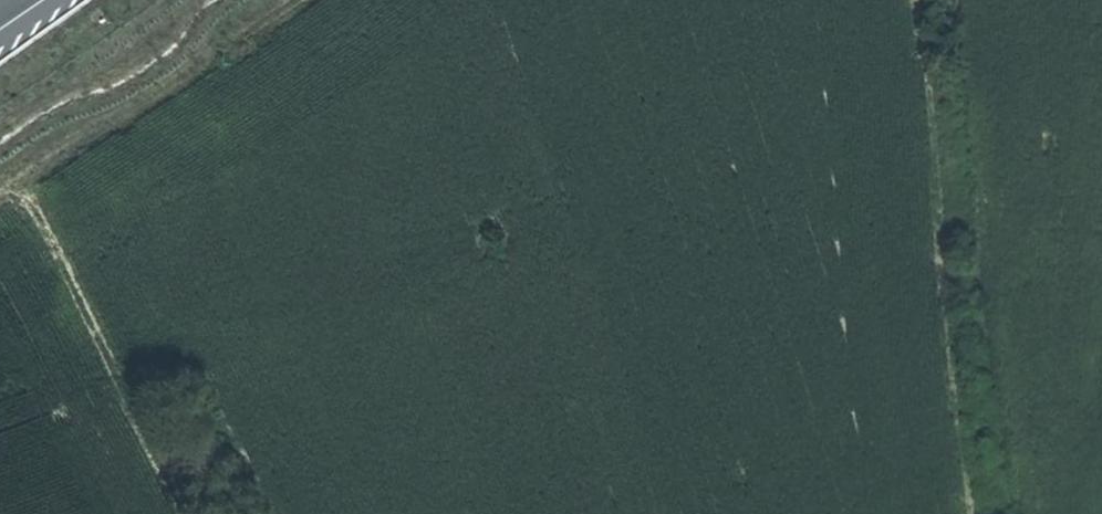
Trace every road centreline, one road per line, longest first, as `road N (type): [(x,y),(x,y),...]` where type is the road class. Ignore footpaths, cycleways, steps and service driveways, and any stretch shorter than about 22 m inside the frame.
road 1 (track): [(185,513),(40,215),(25,200),(0,197)]

